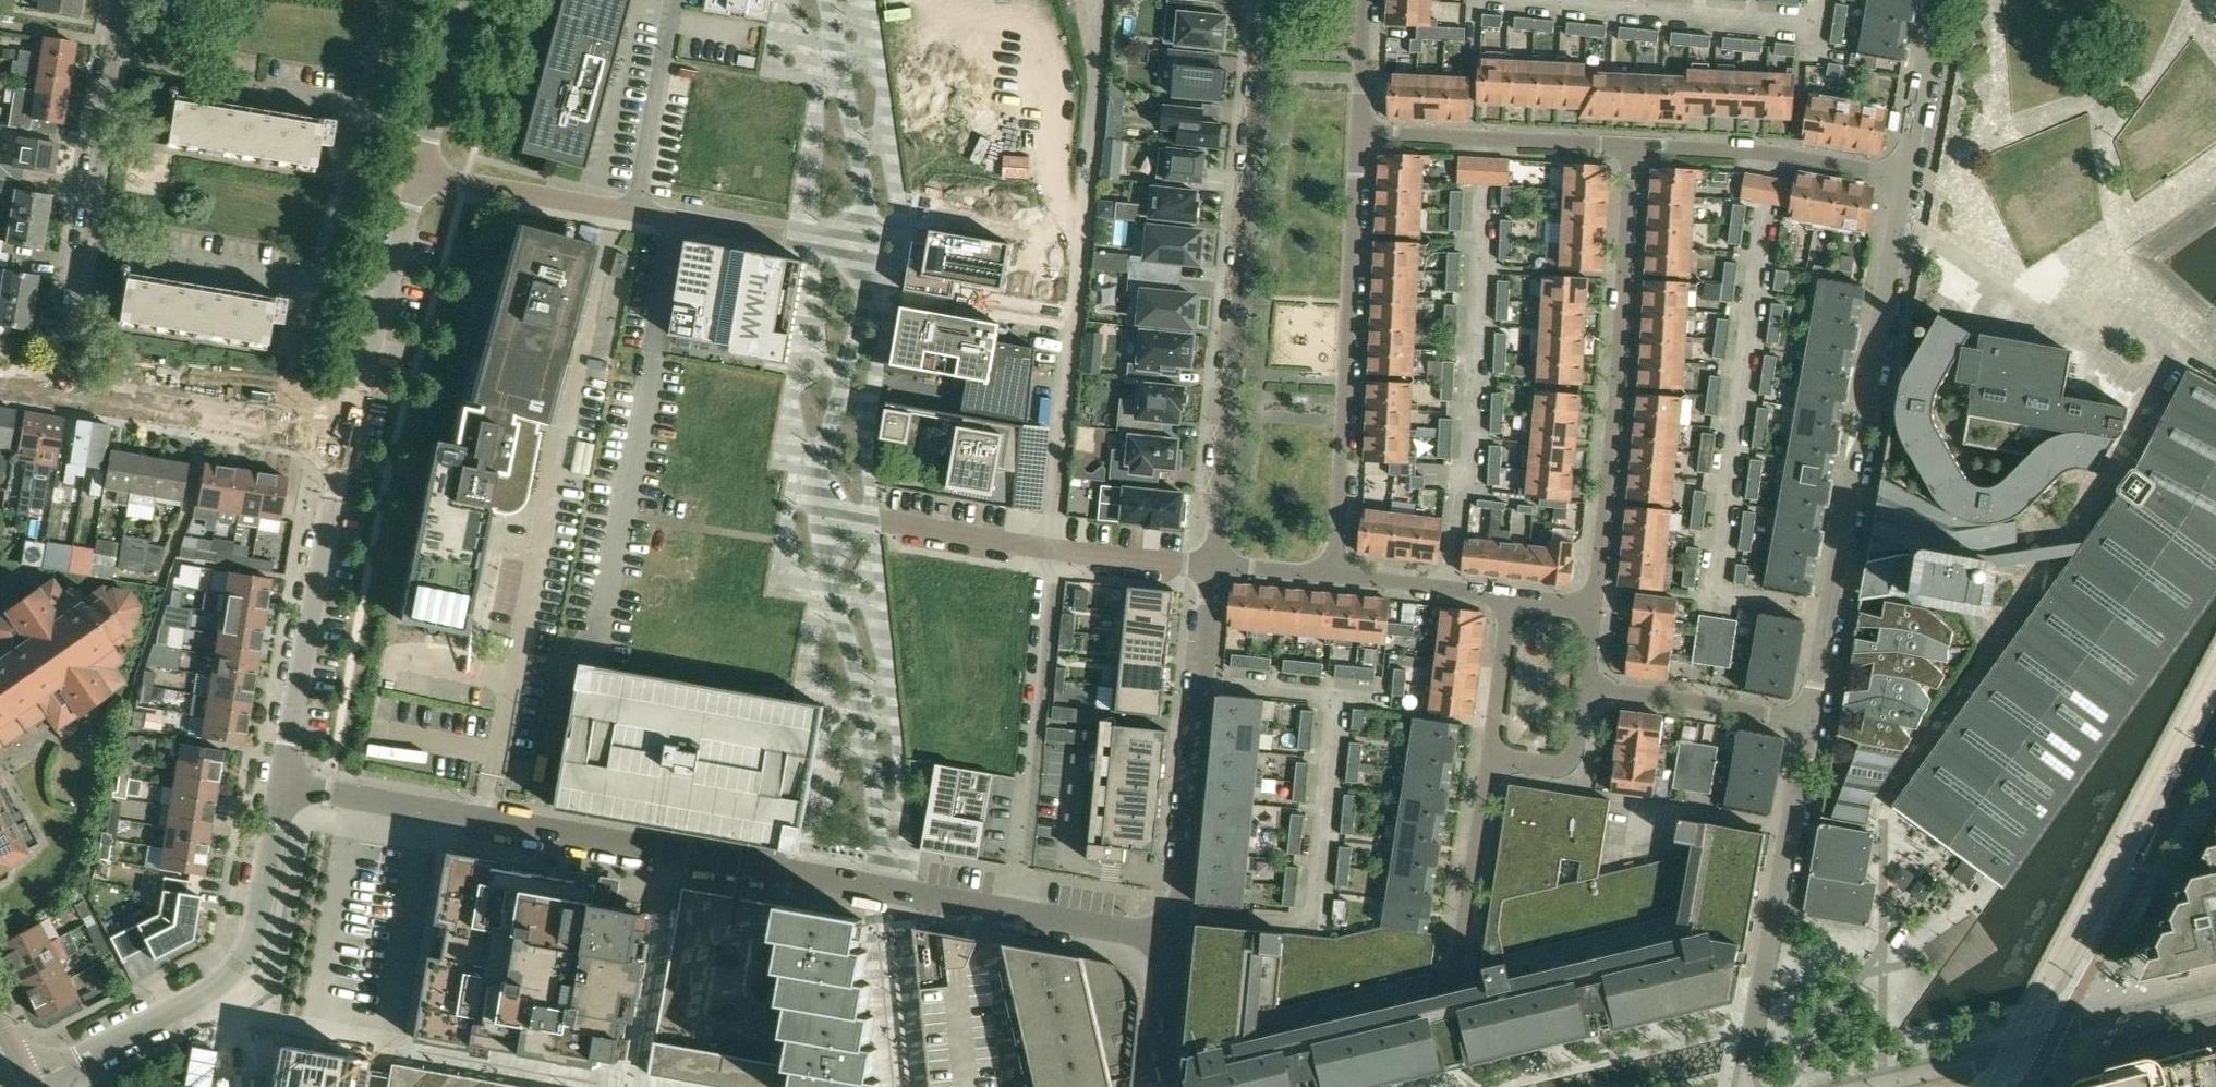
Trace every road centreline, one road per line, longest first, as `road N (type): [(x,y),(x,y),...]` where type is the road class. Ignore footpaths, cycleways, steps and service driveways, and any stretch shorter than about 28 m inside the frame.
road 1 (unclassified): [(1016,916),(1107,0)]
road 2 (residential): [(839,254),(867,291),(869,307),(821,470),(821,514),(868,708),(889,880)]
road 3 (residential): [(286,785),(890,895)]
road 4 (residential): [(1217,563),(1271,0)]
road 5 (residential): [(1811,720),(1908,180)]
road 6 (residential): [(1630,145),(1593,606)]
road 7 (residential): [(1337,573),(1358,133)]
road 8 (unclassified): [(33,1086),(196,1003),(241,967),(261,918),(286,785)]
road 9 (residential): [(57,398),(123,0)]
road 10 (residential): [(1177,943),(1217,563)]
road 11 (residential): [(1749,1086),(1811,720)]
road 12 (residential): [(421,178),(785,245)]
road 13 (unclassified): [(286,785),(347,448)]
road 14 (residential): [(347,448),(57,398)]
road 15 (residential): [(1908,180),(1770,153),(1630,145)]
road 16 (unclassified): [(347,448),(421,178)]
road 17 (residential): [(1630,145),(1358,133)]
road 18 (residential): [(839,254),(860,235),(869,202),(833,0)]
road 19 (residential): [(1452,1013),(1488,758)]
road 20 (residential): [(1585,684),(1811,720)]
road 21 (residential): [(1866,1086),(2056,1041)]
road 22 (unclassified): [(421,178),(469,0)]
road 23 (residential): [(1908,180),(1940,0)]
road 24 (residential): [(1337,573),(1508,596)]
road 25 (residential): [(1016,916),(1177,943)]
road 26 (residential): [(1508,596),(1488,758)]
road 27 (unclassified): [(2056,1041),(2215,1005)]
road 28 (residential): [(1488,758),(1556,767),(1570,761),(1585,684)]
road 29 (residential): [(1164,1086),(1177,943)]
road 30 (residential): [(1358,133),(1365,0)]
road 31 (residential): [(890,895),(1016,916)]

